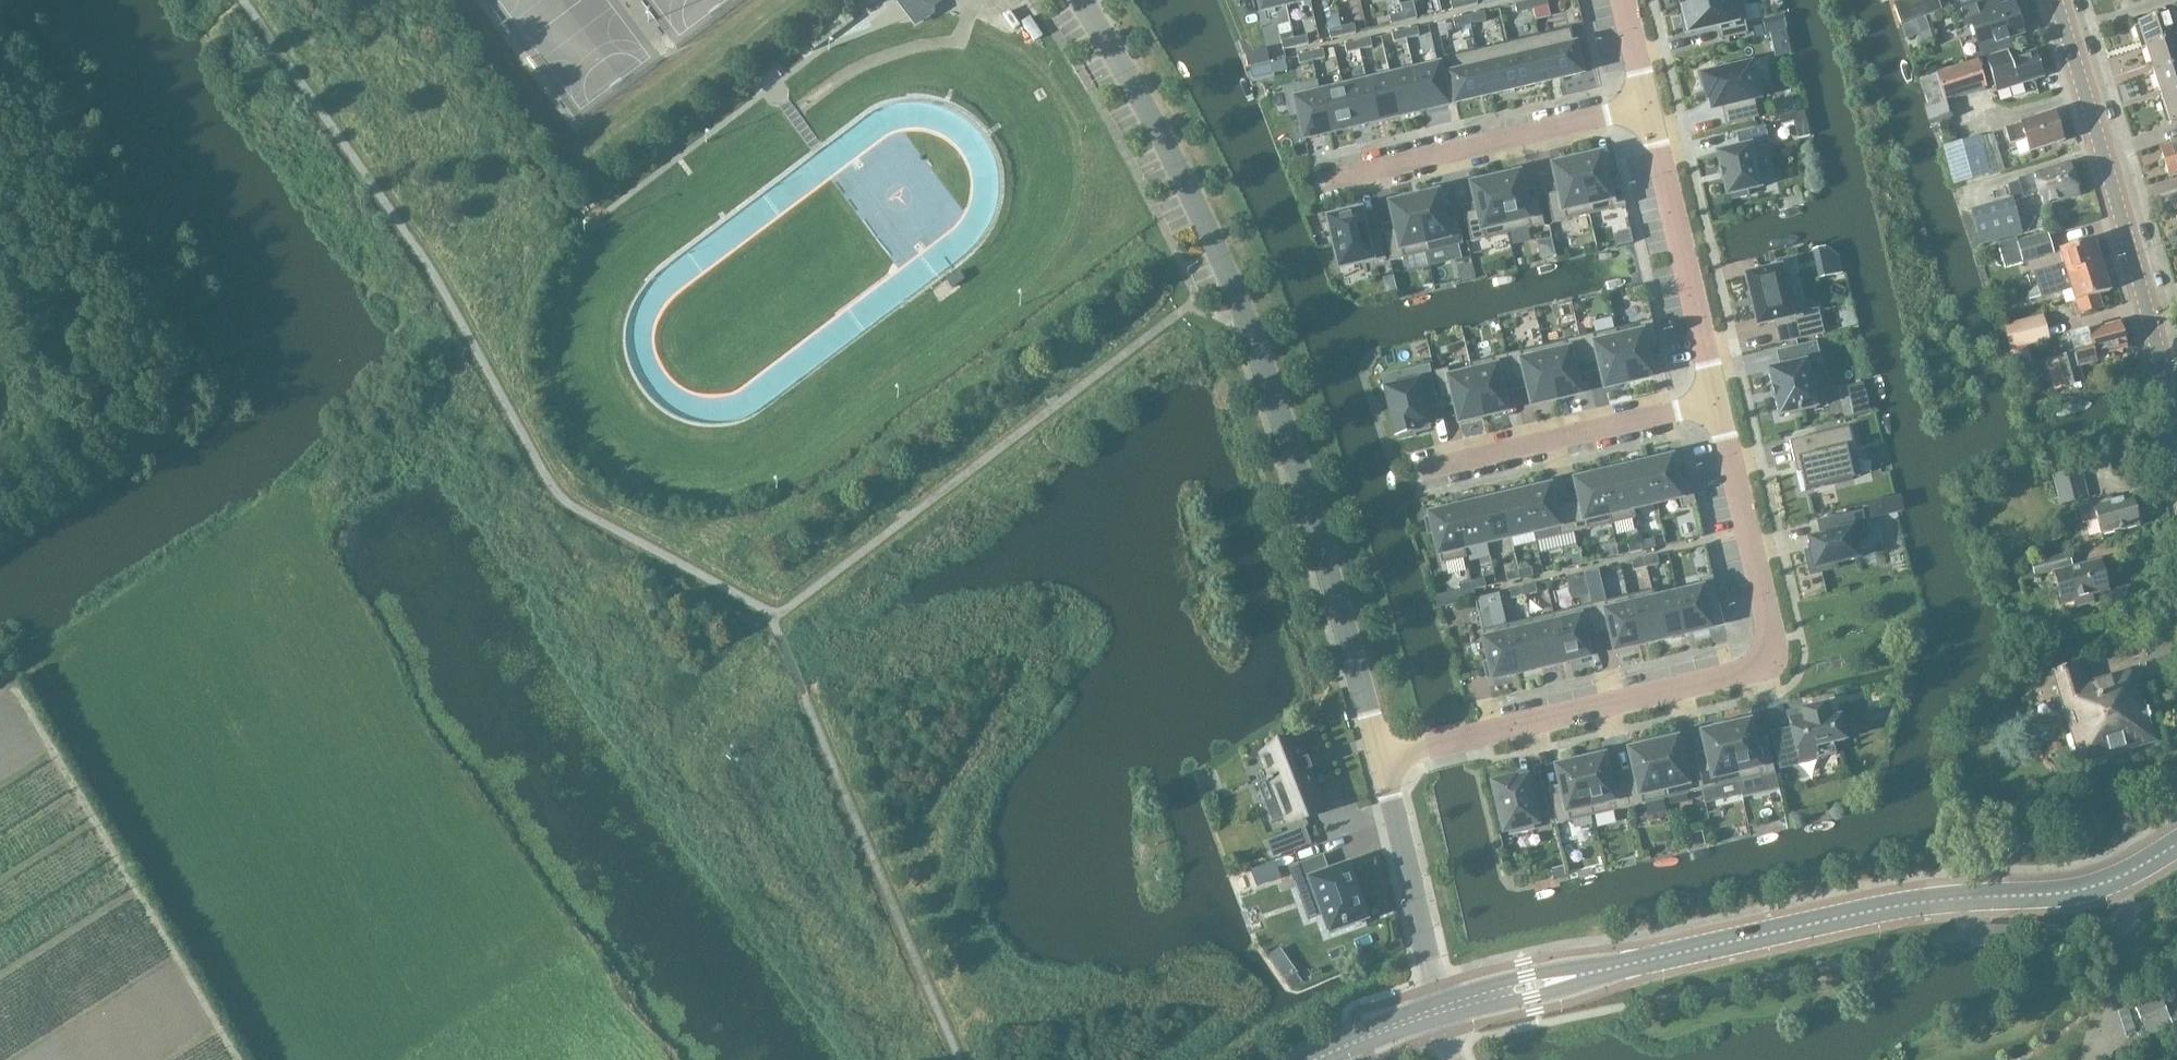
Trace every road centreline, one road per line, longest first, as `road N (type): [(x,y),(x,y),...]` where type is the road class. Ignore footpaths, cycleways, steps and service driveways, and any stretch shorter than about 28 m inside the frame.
road 1 (unclassified): [(1384,760),(1279,407),(1156,128),(1080,0)]
road 2 (tertiary): [(1440,1007),(1852,914),(1950,898),(2075,891),(2176,844)]
road 3 (residential): [(1384,760),(1738,673),(1757,661),(1772,637),(1714,402)]
road 4 (tertiary): [(2176,426),(2055,0)]
road 5 (residential): [(1646,108),(1328,182)]
road 6 (residential): [(1714,402),(1416,472)]
road 7 (residential): [(1714,402),(1646,108)]
road 8 (unclassified): [(1440,1007),(1384,760)]
road 9 (tertiary): [(1313,1059),(1440,1007)]

